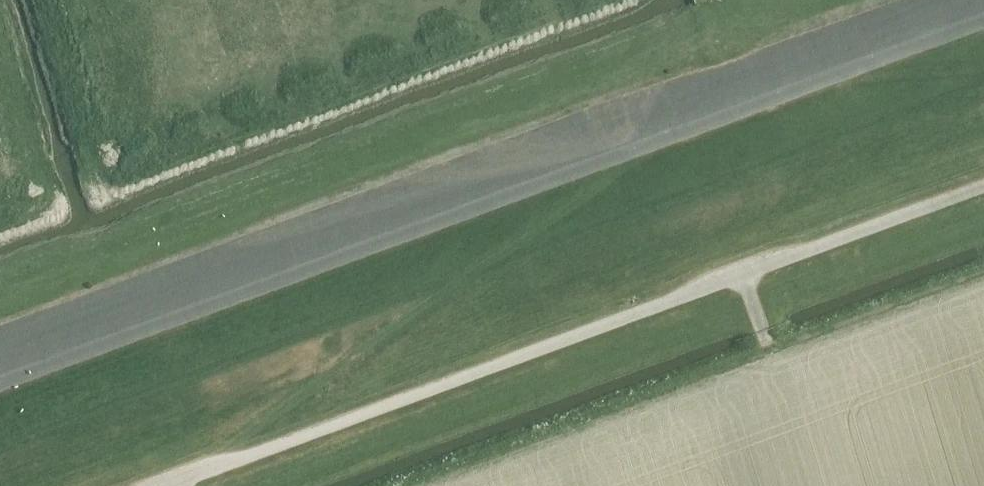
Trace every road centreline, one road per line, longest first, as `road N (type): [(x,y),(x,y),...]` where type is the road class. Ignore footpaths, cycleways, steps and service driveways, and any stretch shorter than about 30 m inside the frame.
road 1 (track): [(0,383),(983,20)]
road 2 (track): [(173,481),(459,287),(635,148)]
road 3 (track): [(983,64),(832,76)]

